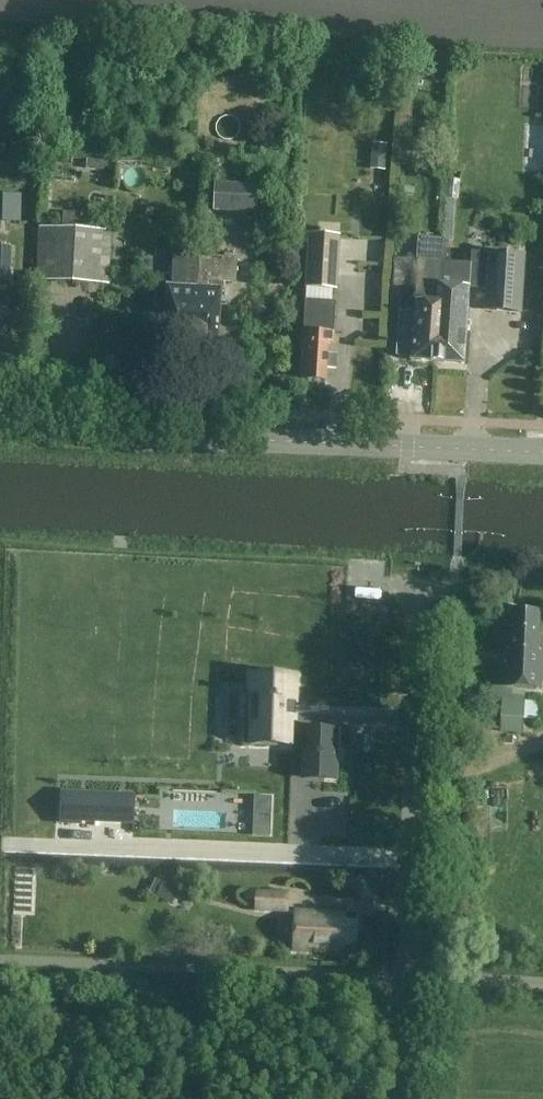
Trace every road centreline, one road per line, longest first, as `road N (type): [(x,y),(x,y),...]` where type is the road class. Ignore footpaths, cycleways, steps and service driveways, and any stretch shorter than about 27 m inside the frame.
road 1 (tertiary): [(542,451),(0,428)]
road 2 (unclassified): [(405,975),(419,591)]
road 3 (unclassified): [(542,983),(405,975)]
road 4 (unclassified): [(399,1098),(405,975)]

